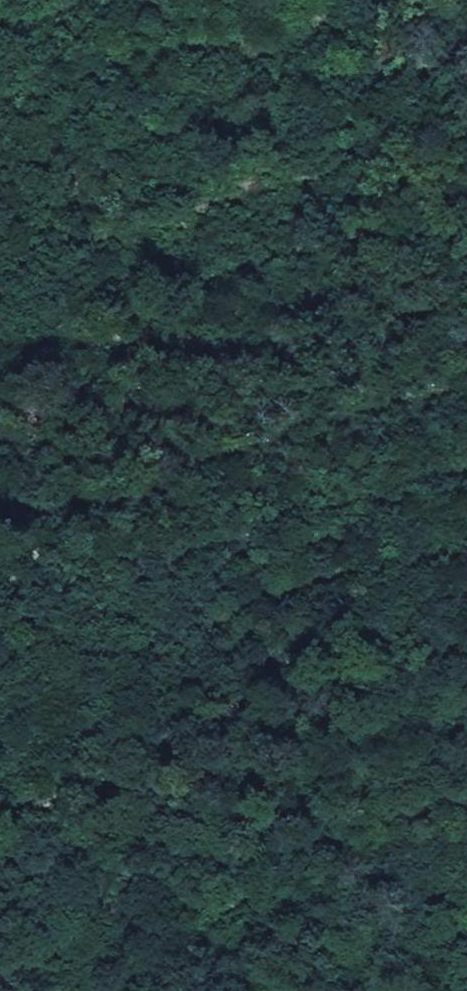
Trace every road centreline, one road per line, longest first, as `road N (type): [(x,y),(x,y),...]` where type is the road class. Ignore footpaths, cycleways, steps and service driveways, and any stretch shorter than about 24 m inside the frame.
road 1 (track): [(0,817),(149,753),(315,650),(396,612),(466,598)]

